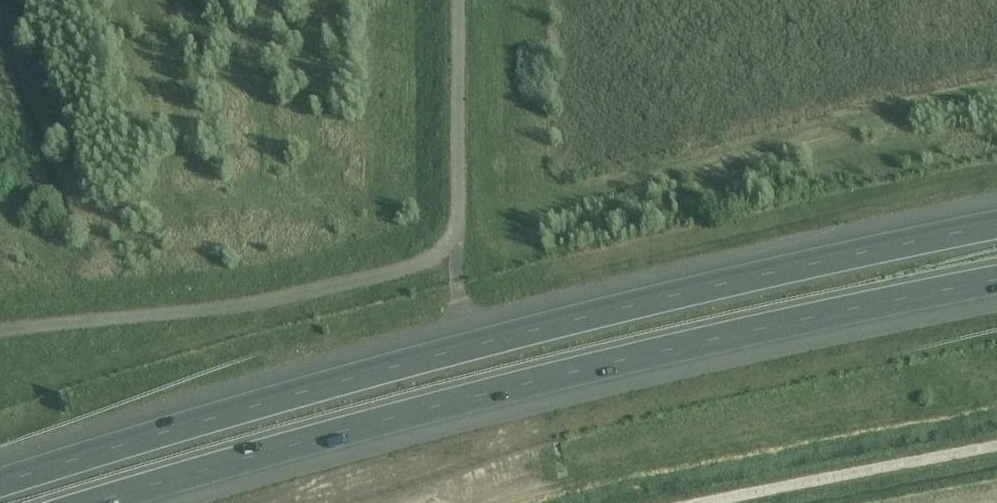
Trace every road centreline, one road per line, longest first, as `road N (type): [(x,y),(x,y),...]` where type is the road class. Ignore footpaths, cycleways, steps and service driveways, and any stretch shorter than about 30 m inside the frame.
road 1 (motorway): [(996,225),(499,338),(0,483)]
road 2 (motorway): [(105,502),(481,401),(996,288)]
road 3 (track): [(715,502),(996,449)]

